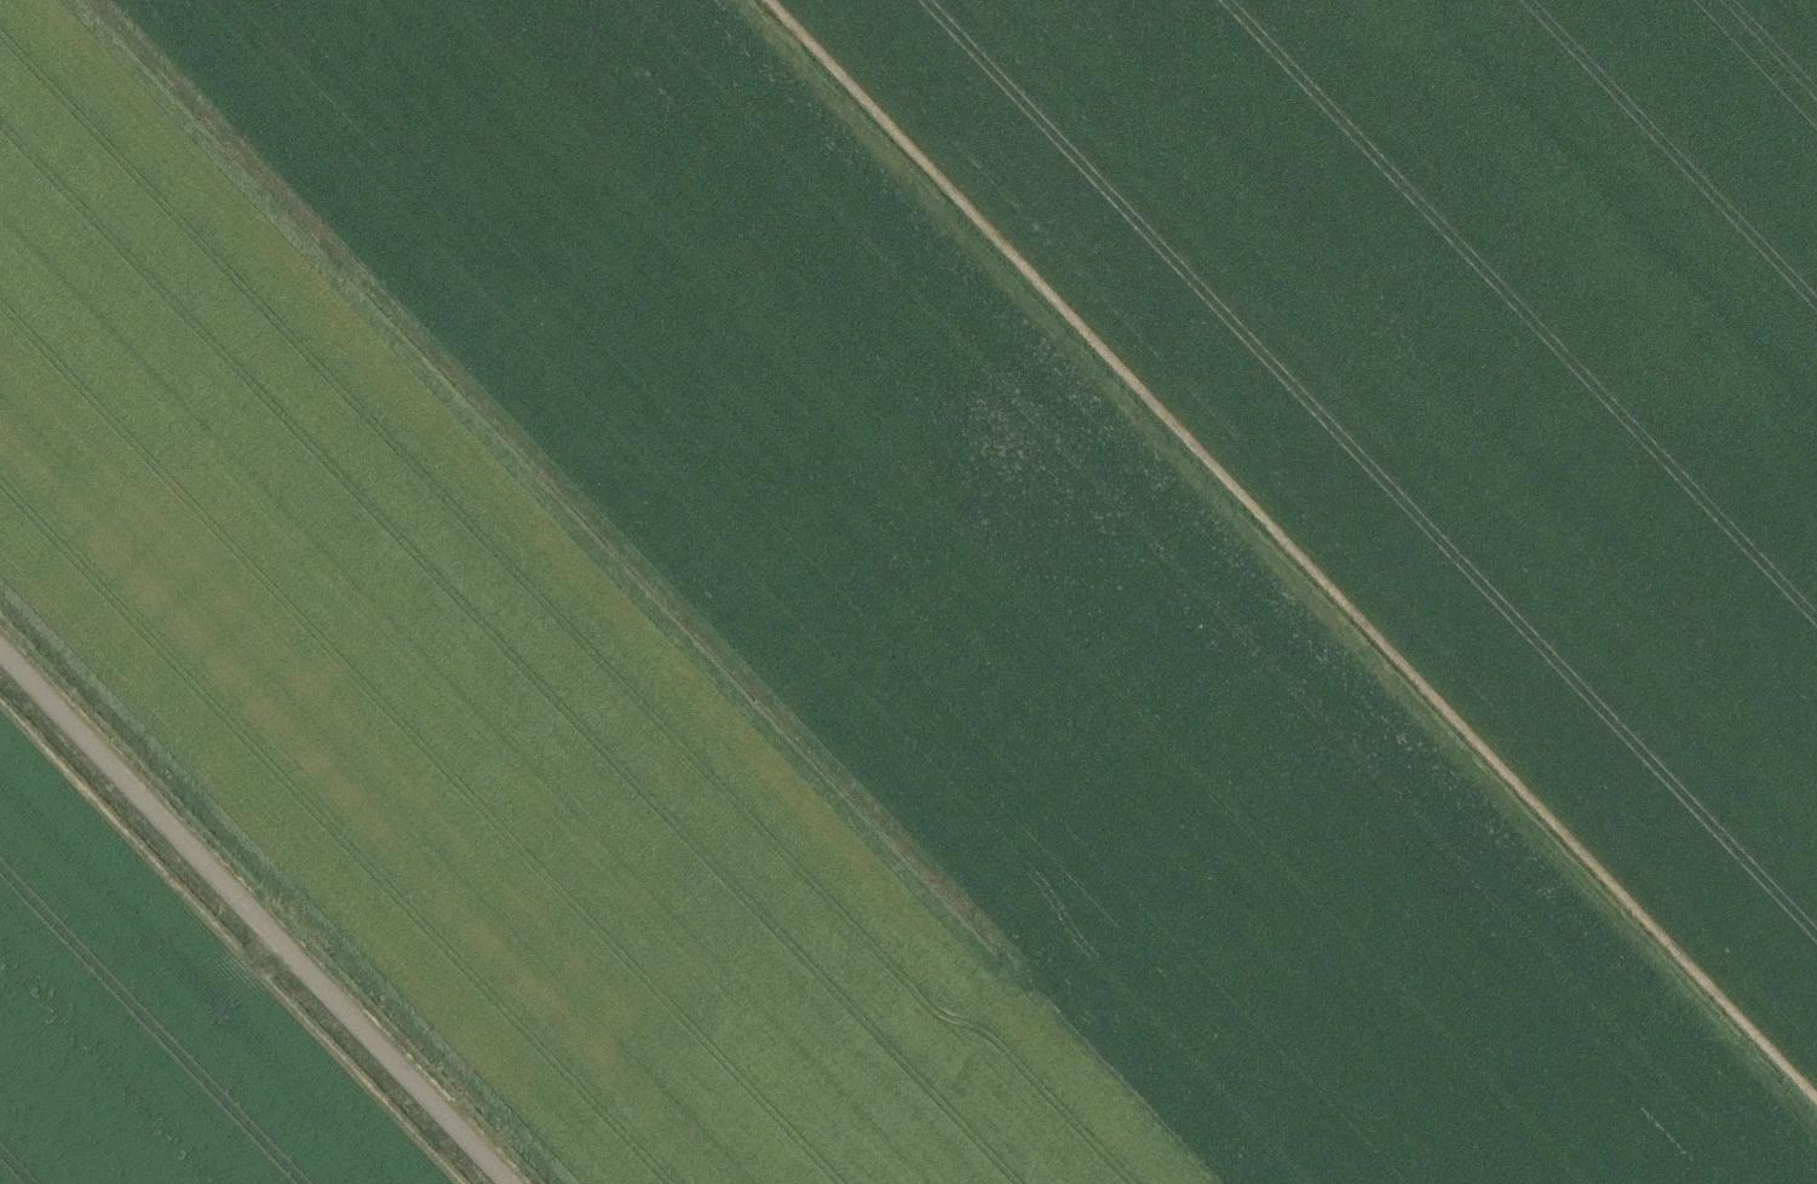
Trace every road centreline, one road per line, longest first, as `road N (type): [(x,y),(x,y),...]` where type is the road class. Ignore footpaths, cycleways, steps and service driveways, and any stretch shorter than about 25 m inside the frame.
road 1 (unclassified): [(511,1183),(0,649)]

